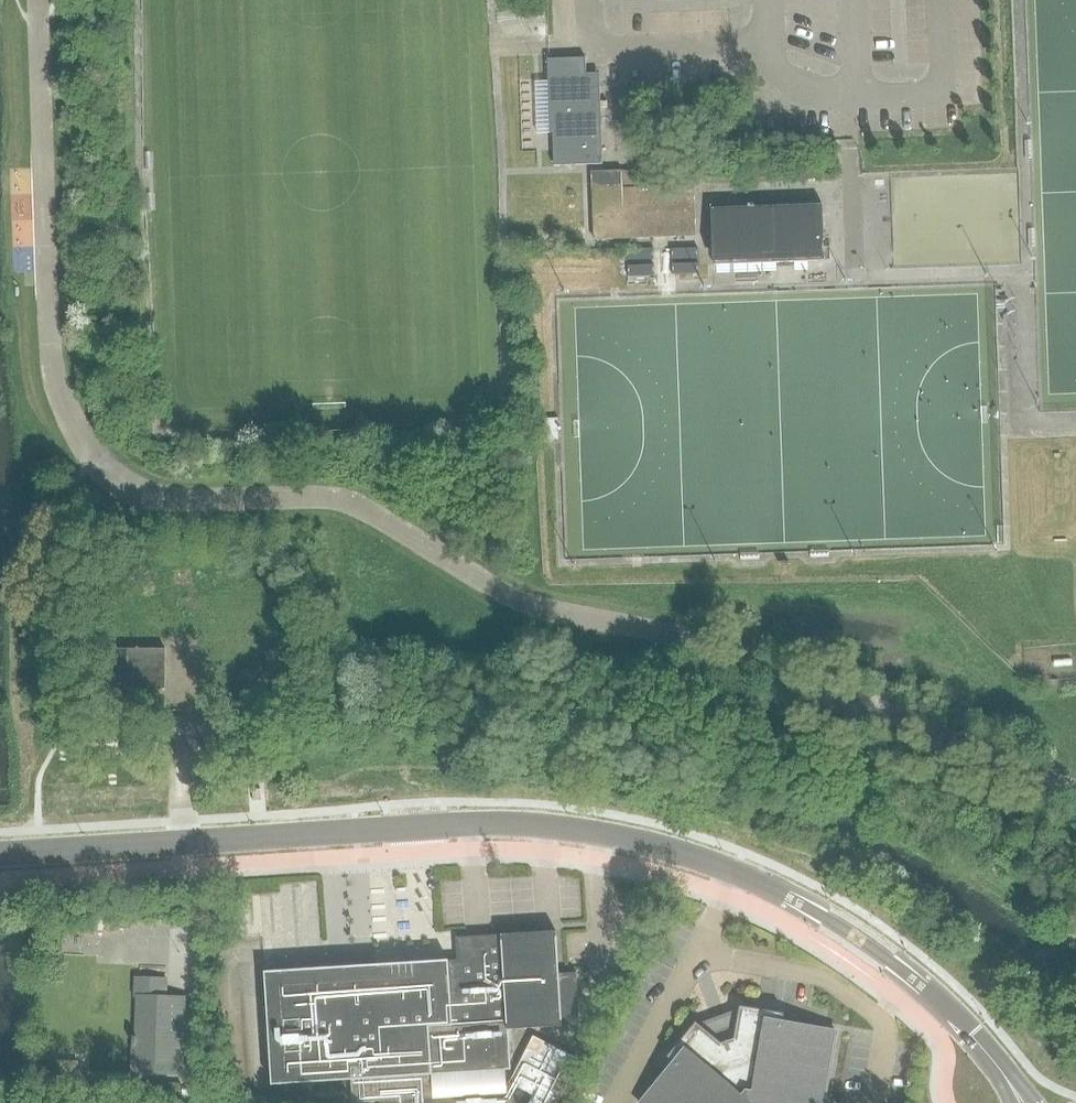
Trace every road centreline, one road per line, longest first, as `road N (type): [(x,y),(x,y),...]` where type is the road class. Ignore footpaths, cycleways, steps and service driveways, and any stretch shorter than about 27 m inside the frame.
road 1 (unclassified): [(0,854),(507,823),(652,844),(735,872)]

